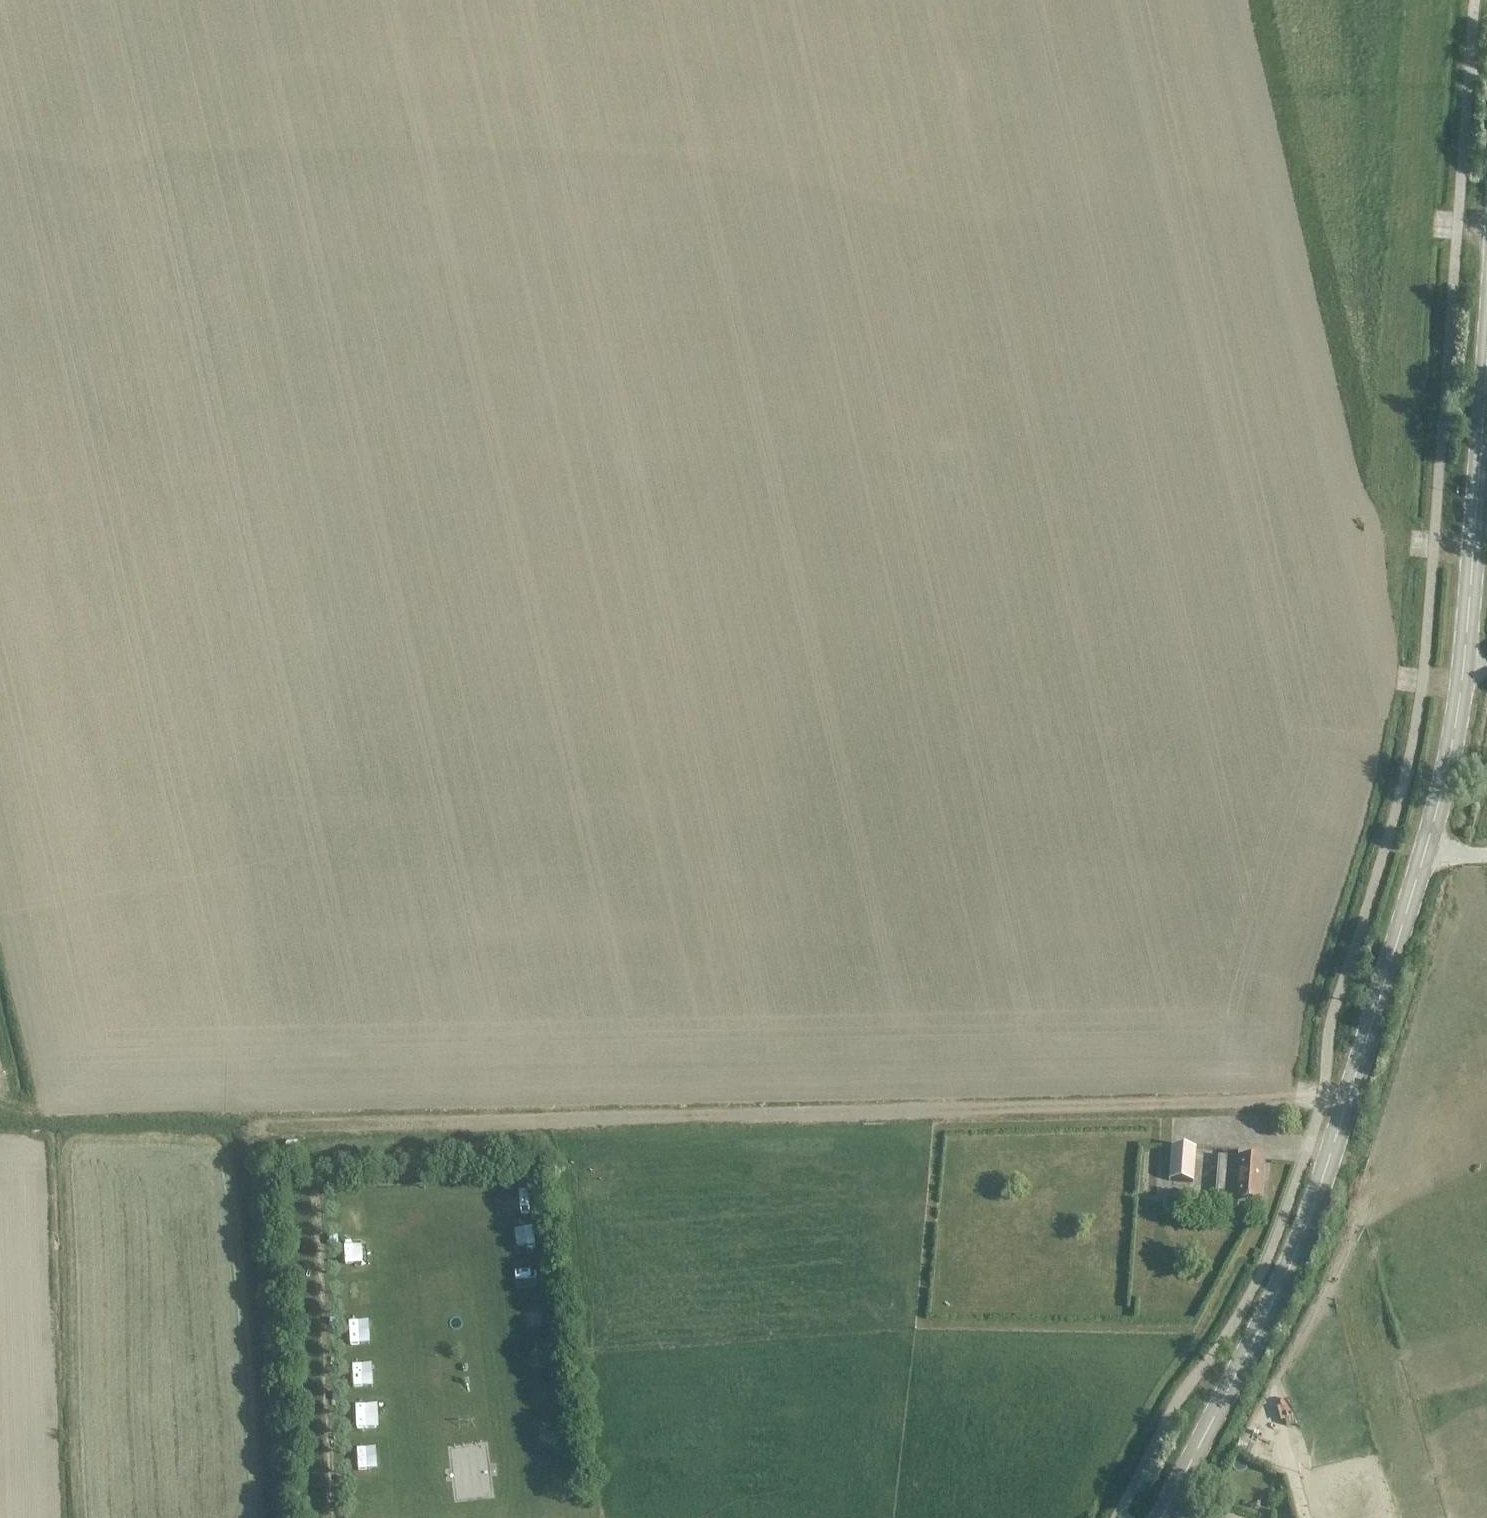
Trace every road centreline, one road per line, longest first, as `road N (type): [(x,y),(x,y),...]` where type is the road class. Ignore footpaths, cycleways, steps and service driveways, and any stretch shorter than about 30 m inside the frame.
road 1 (secondary): [(1161,1517),(1286,1274),(1328,1164),(1448,770),(1474,641),(1486,432)]
road 2 (track): [(267,1124),(1348,1099)]

